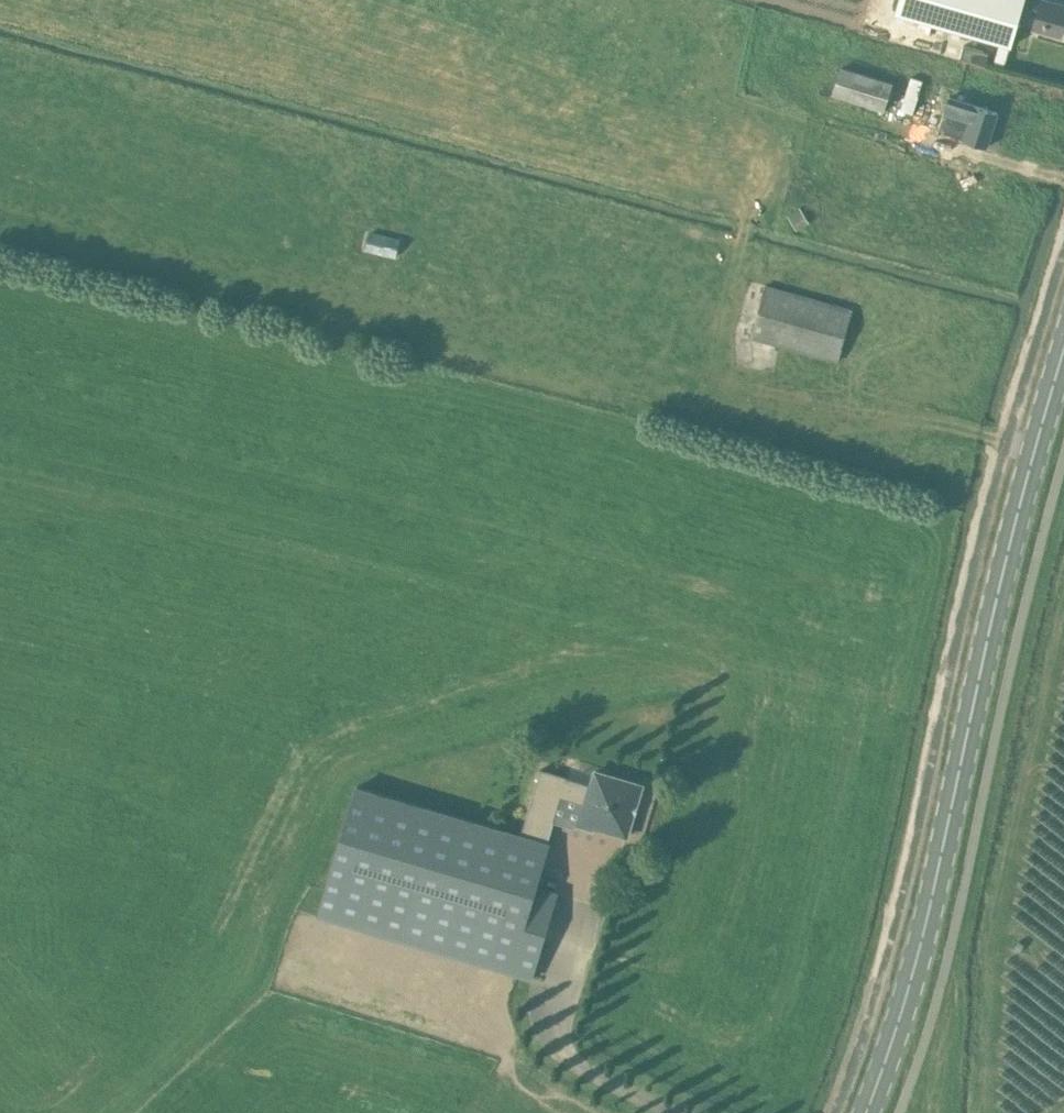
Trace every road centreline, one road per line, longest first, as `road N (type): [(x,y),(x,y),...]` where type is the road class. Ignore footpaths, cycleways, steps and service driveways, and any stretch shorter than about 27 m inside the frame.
road 1 (primary): [(863,1112),(899,1023),(1063,350)]

